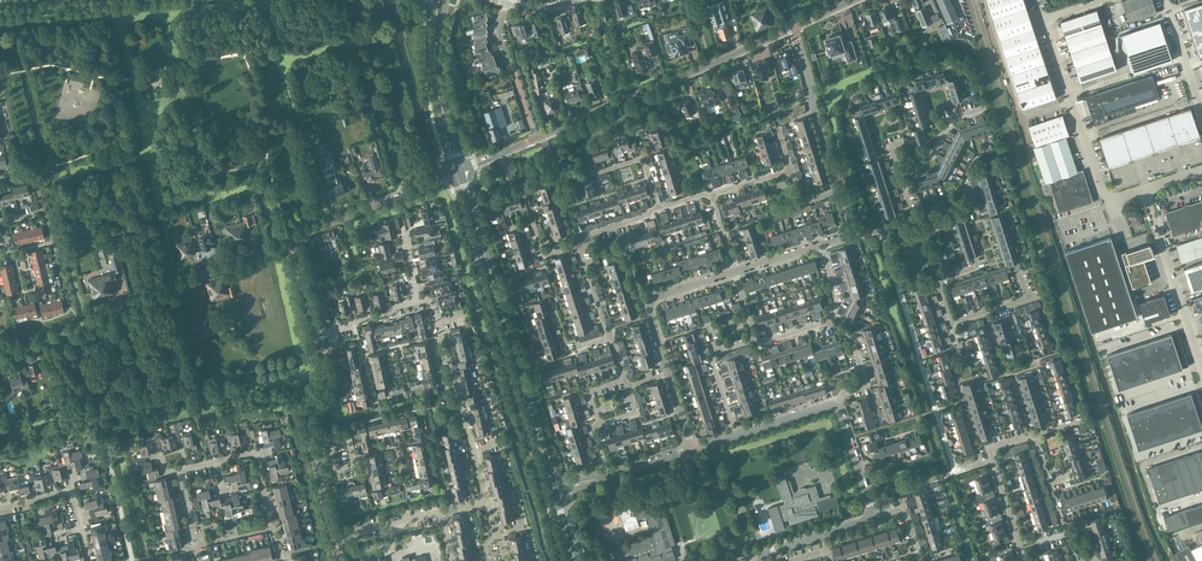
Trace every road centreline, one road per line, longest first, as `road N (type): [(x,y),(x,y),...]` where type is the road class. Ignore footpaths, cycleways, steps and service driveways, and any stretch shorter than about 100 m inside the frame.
road 1 (tertiary): [(461,170),(794,27)]
road 2 (tertiary): [(553,486),(461,170)]
road 3 (residential): [(0,360),(281,243),(298,247)]
road 4 (residential): [(482,501),(464,414),(447,395),(436,310),(418,301)]
road 5 (unclassified): [(1201,369),(1142,190)]
road 6 (tertiary): [(298,247),(308,234),(461,170)]
road 7 (residential): [(839,190),(794,27)]
road 8 (residential): [(913,220),(898,172),(927,163),(949,120),(982,109)]
road 9 (residential): [(669,374),(651,303),(735,272)]
road 10 (tertiary): [(318,475),(305,418),(325,379),(316,335)]
road 11 (unclassified): [(1071,102),(1103,191),(1119,197),(1142,190)]
road 12 (unclassified): [(1022,119),(981,0)]

